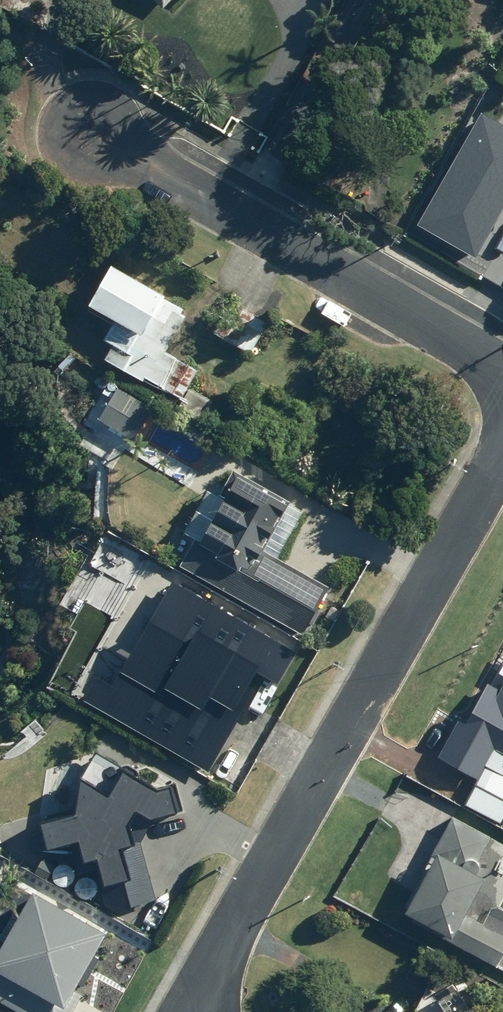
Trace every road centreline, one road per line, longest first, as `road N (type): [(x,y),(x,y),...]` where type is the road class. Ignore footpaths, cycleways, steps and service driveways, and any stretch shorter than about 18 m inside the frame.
road 1 (tertiary): [(502,464),(188,1011)]
road 2 (residential): [(502,367),(91,135)]

